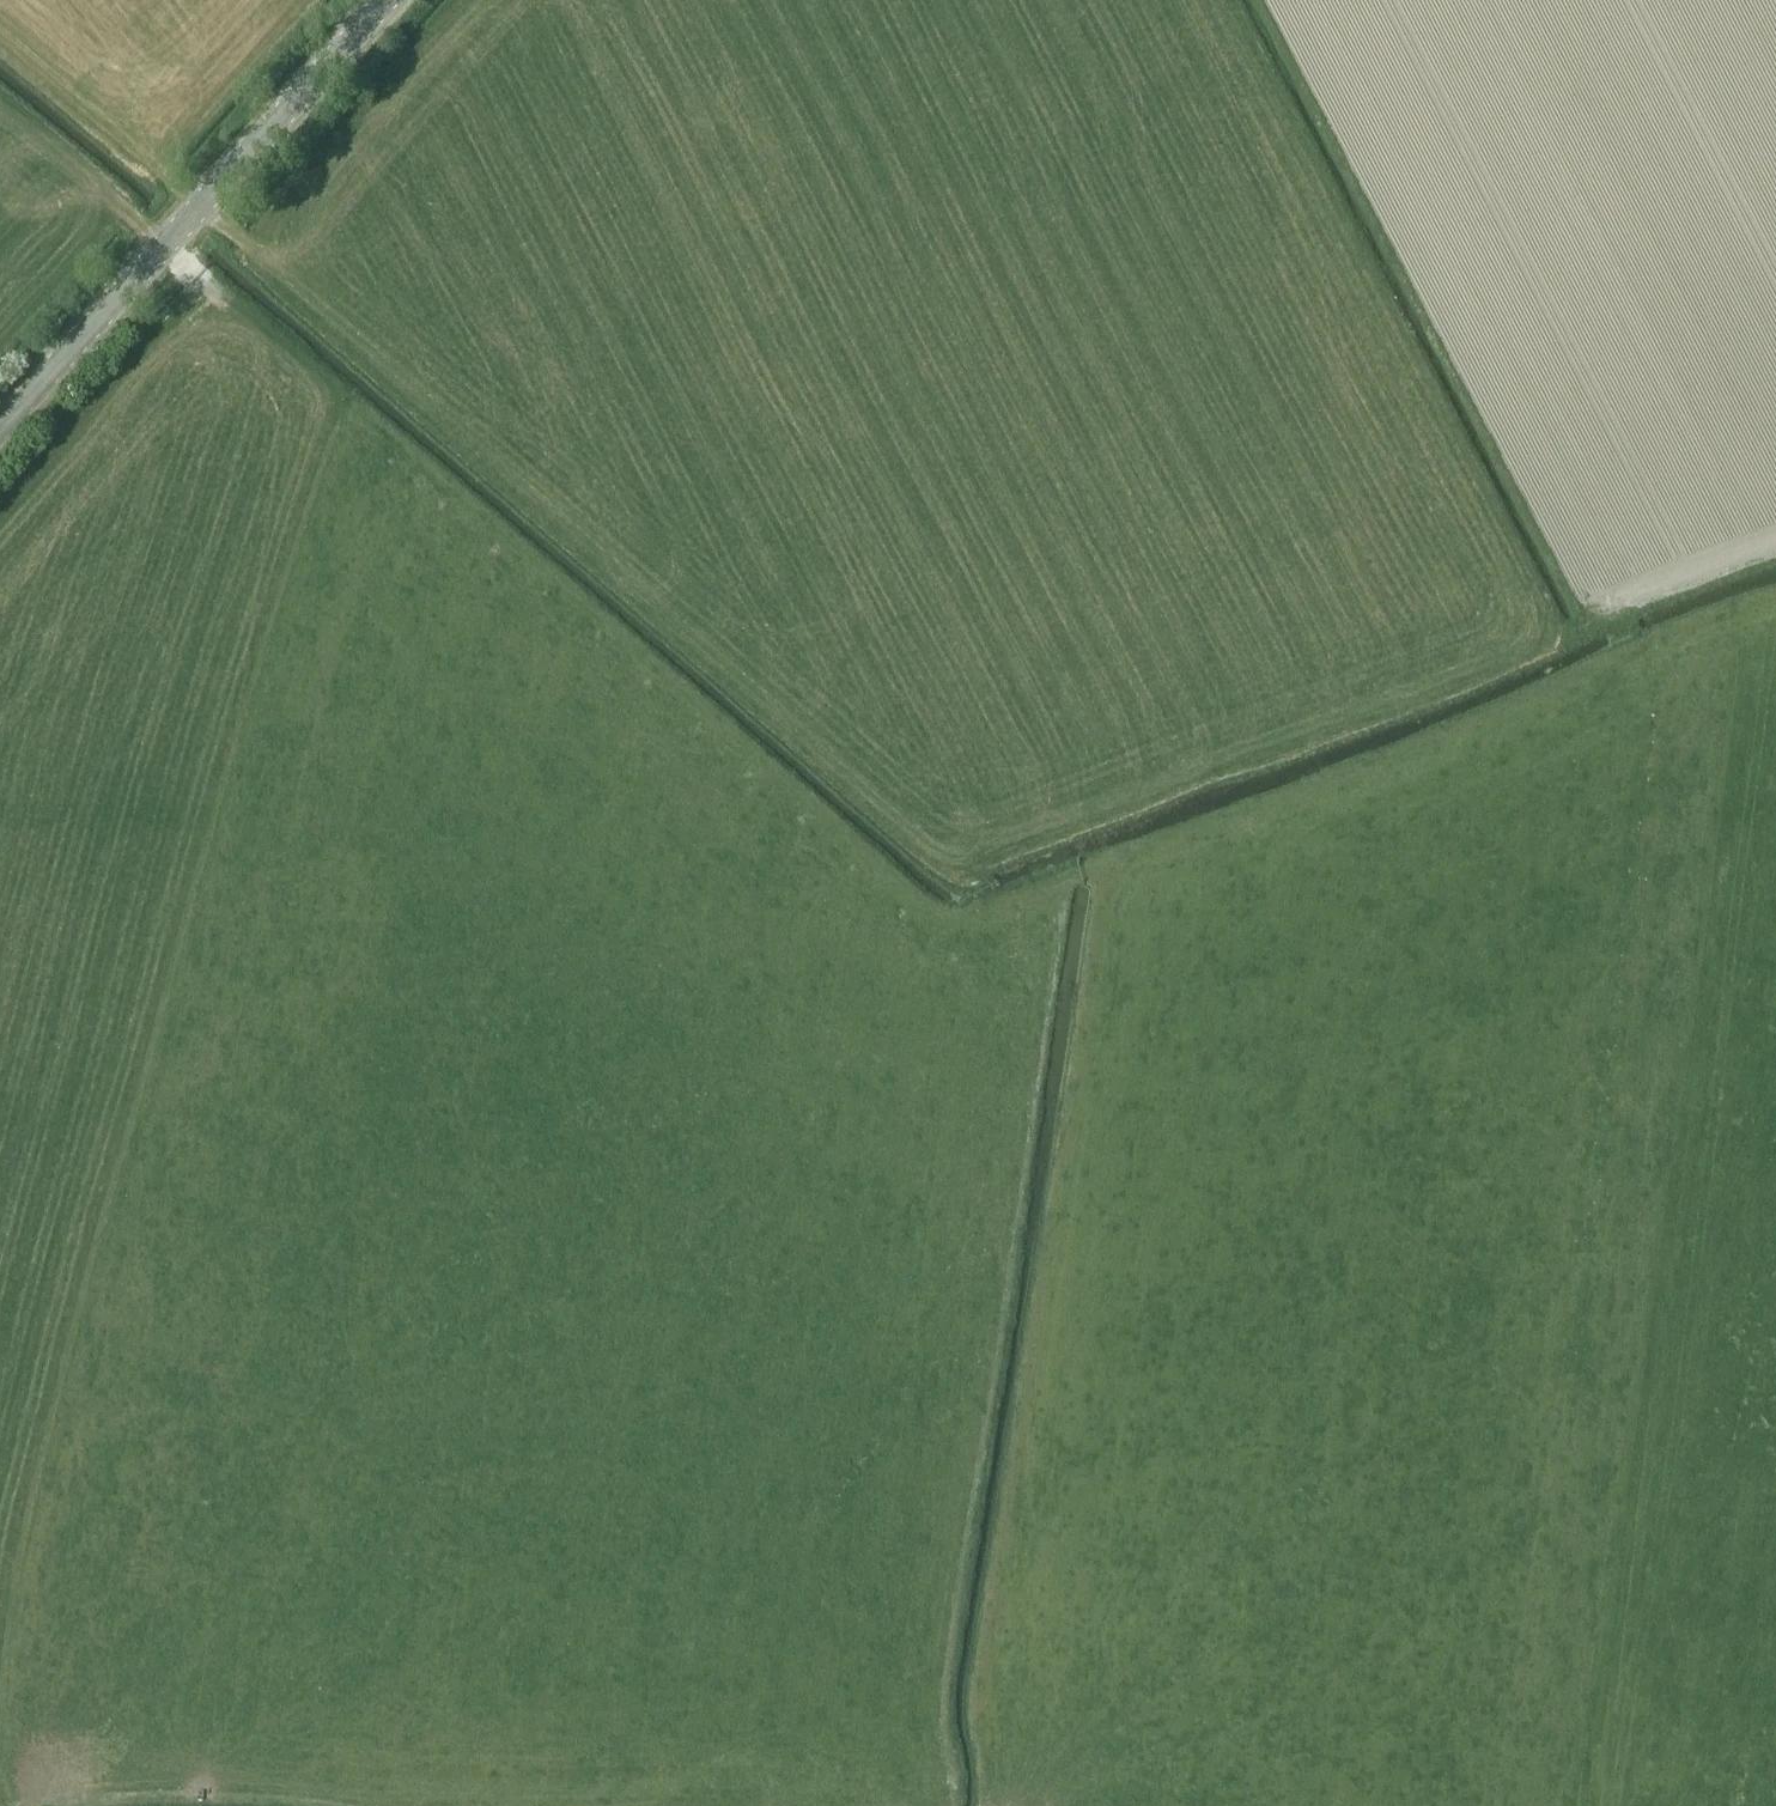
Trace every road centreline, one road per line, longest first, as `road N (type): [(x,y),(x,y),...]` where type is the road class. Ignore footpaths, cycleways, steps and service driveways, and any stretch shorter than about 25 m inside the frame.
road 1 (tertiary): [(0,438),(395,0)]

